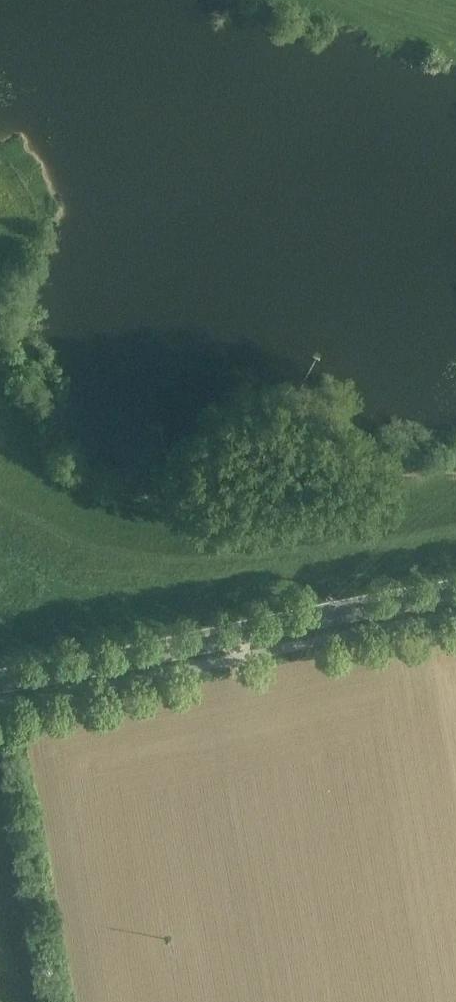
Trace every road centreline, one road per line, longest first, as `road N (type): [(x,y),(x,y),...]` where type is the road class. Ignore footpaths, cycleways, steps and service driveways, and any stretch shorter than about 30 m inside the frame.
road 1 (tertiary): [(0,673),(455,587)]

